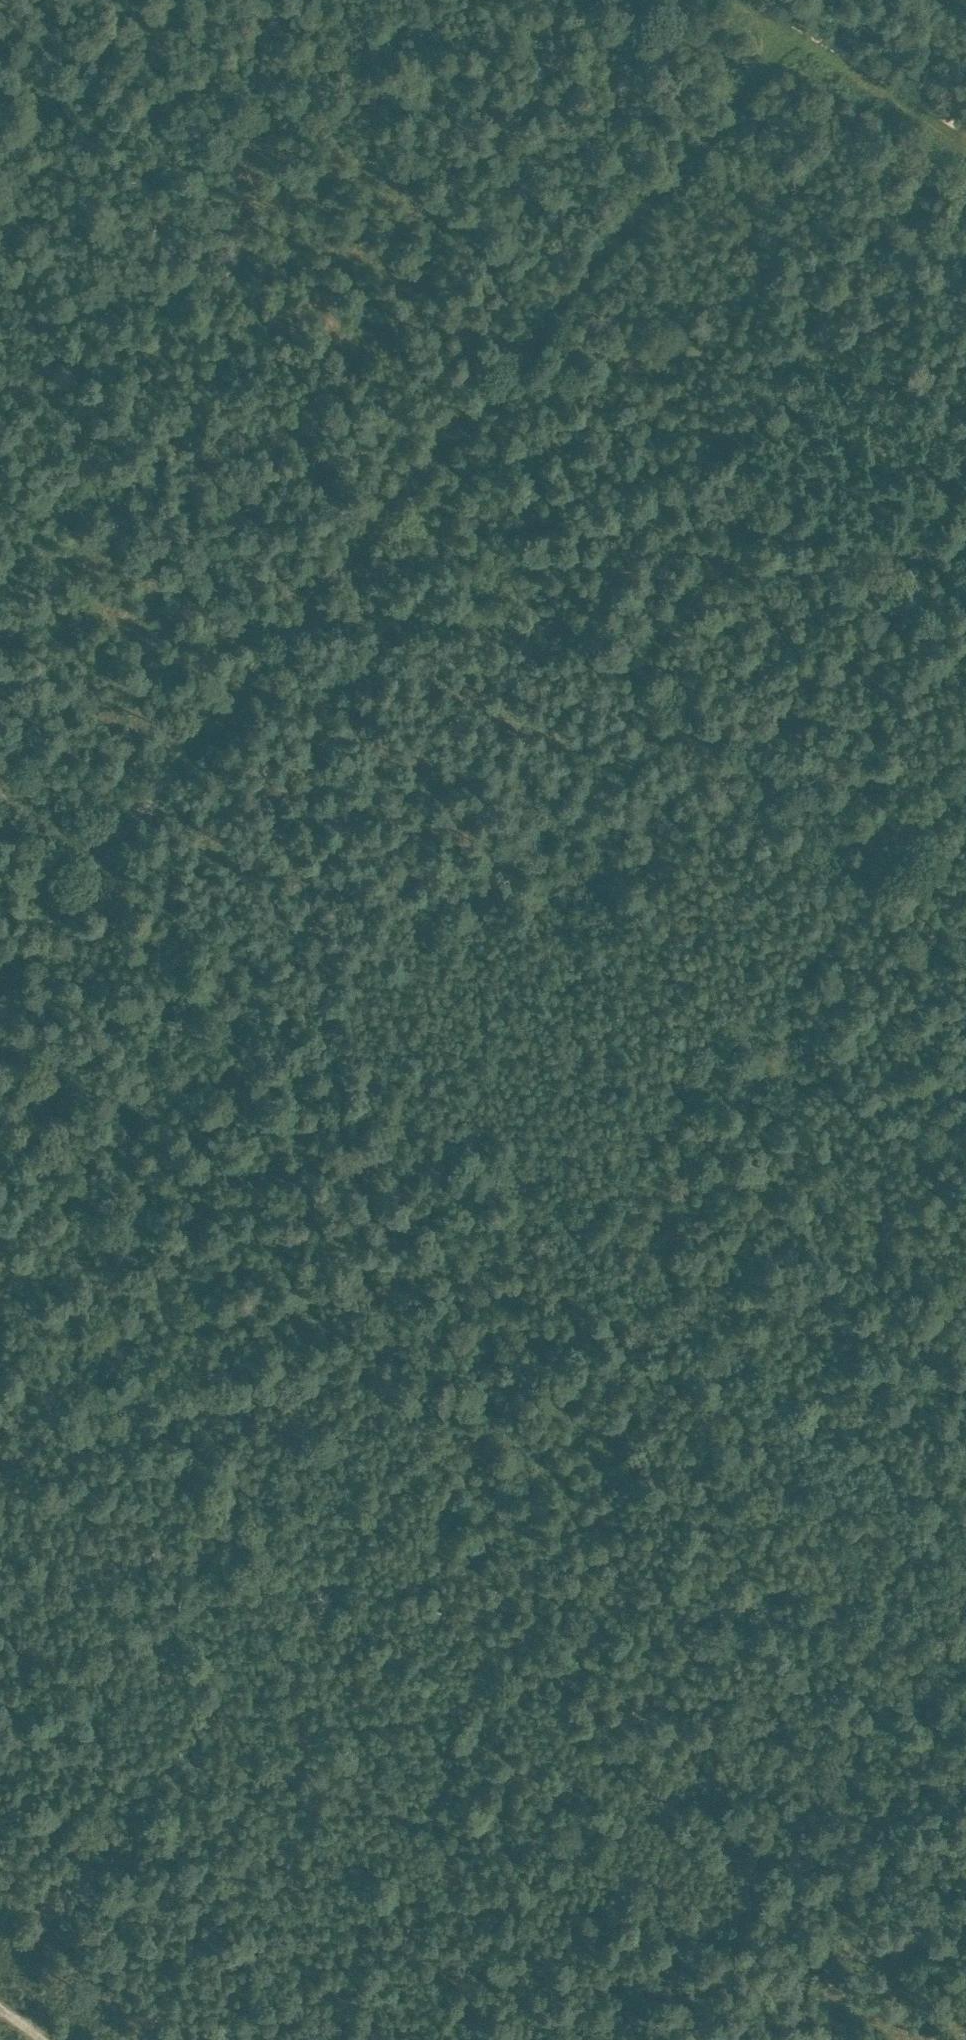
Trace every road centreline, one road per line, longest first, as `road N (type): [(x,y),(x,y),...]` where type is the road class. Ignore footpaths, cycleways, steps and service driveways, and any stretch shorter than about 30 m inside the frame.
road 1 (track): [(787,24),(102,854)]
road 2 (track): [(965,147),(752,0)]
road 3 (track): [(102,854),(0,976)]
road 4 (track): [(0,775),(102,854)]

